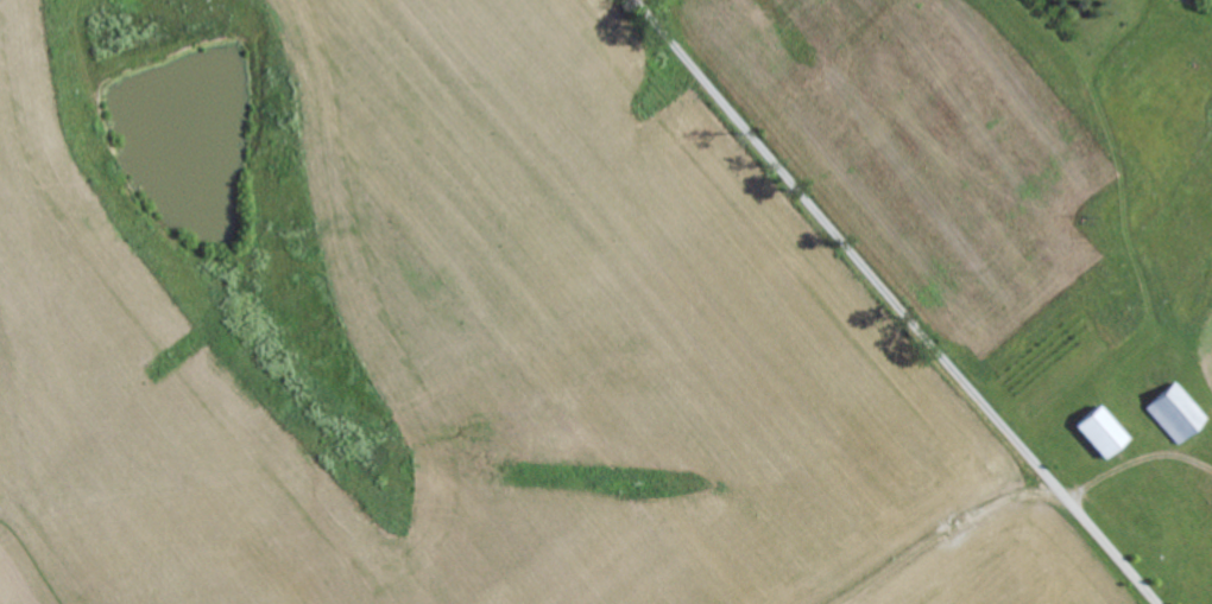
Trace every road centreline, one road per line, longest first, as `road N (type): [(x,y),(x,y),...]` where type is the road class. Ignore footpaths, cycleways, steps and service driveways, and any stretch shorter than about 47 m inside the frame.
road 1 (residential): [(1152,603),(638,0)]

